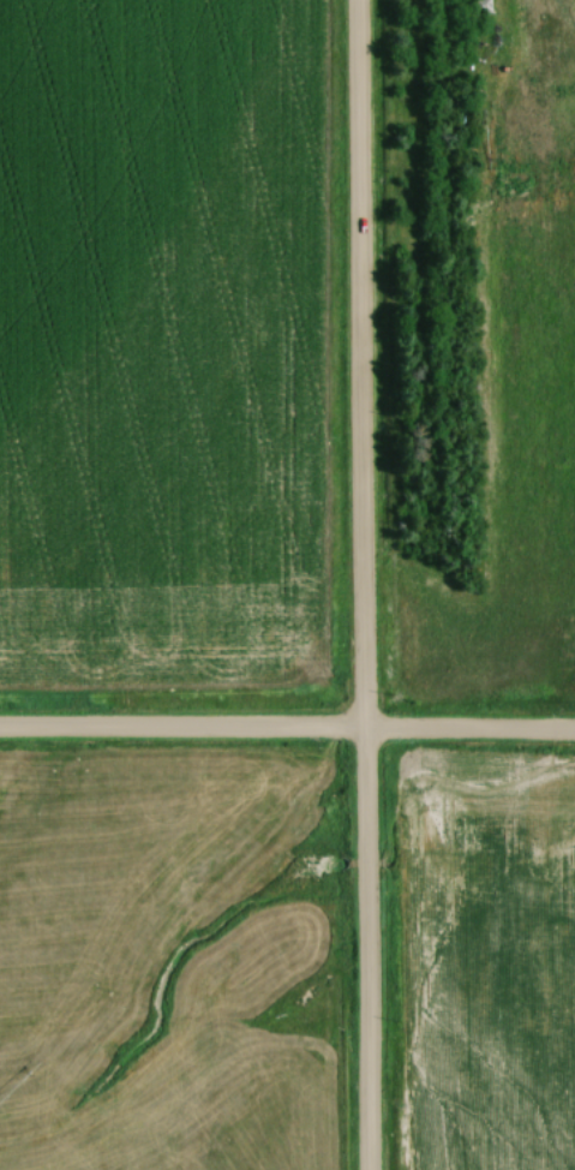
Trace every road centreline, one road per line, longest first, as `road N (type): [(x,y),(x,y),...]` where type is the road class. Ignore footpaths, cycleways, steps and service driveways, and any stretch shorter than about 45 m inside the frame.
road 1 (residential): [(363,1169),(350,0)]
road 2 (residential): [(0,733),(574,734)]

